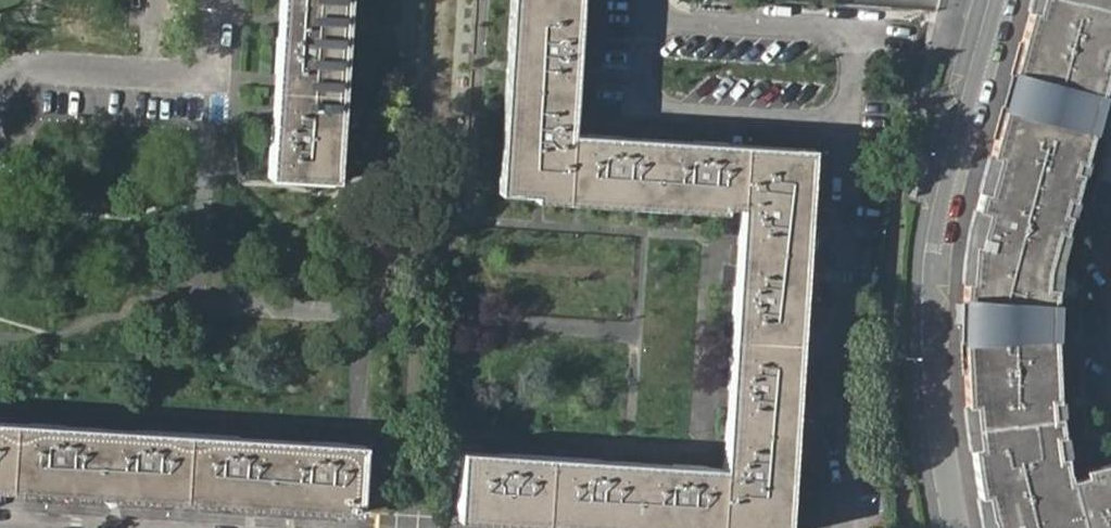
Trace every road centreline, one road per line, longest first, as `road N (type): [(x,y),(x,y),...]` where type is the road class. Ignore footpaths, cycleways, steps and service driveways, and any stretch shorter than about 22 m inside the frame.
road 1 (residential): [(949,527),(928,382),(930,251),(977,49)]
road 2 (residential): [(850,527),(839,384),(851,111)]
road 3 (residential): [(0,104),(16,79),(57,67),(216,72),(223,0)]
road 4 (residential): [(650,23),(645,97),(851,111)]
road 5 (residential): [(852,33),(650,23)]
road 6 (residential): [(977,49),(852,33)]

